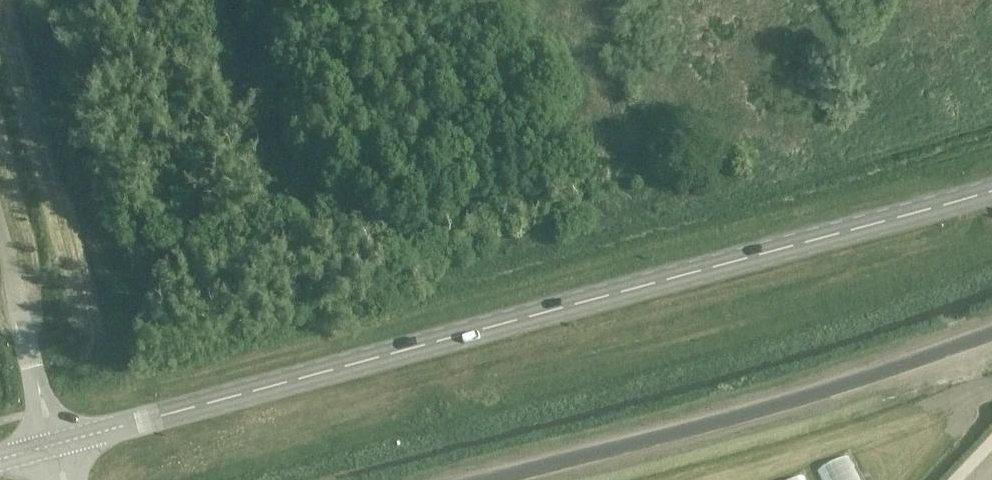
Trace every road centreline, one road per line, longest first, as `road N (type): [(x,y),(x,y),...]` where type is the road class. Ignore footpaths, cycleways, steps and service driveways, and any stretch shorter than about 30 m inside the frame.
road 1 (secondary): [(52,444),(991,191)]
road 2 (unclassified): [(991,333),(757,410),(486,479)]
road 3 (unclassified): [(52,444),(0,230)]

